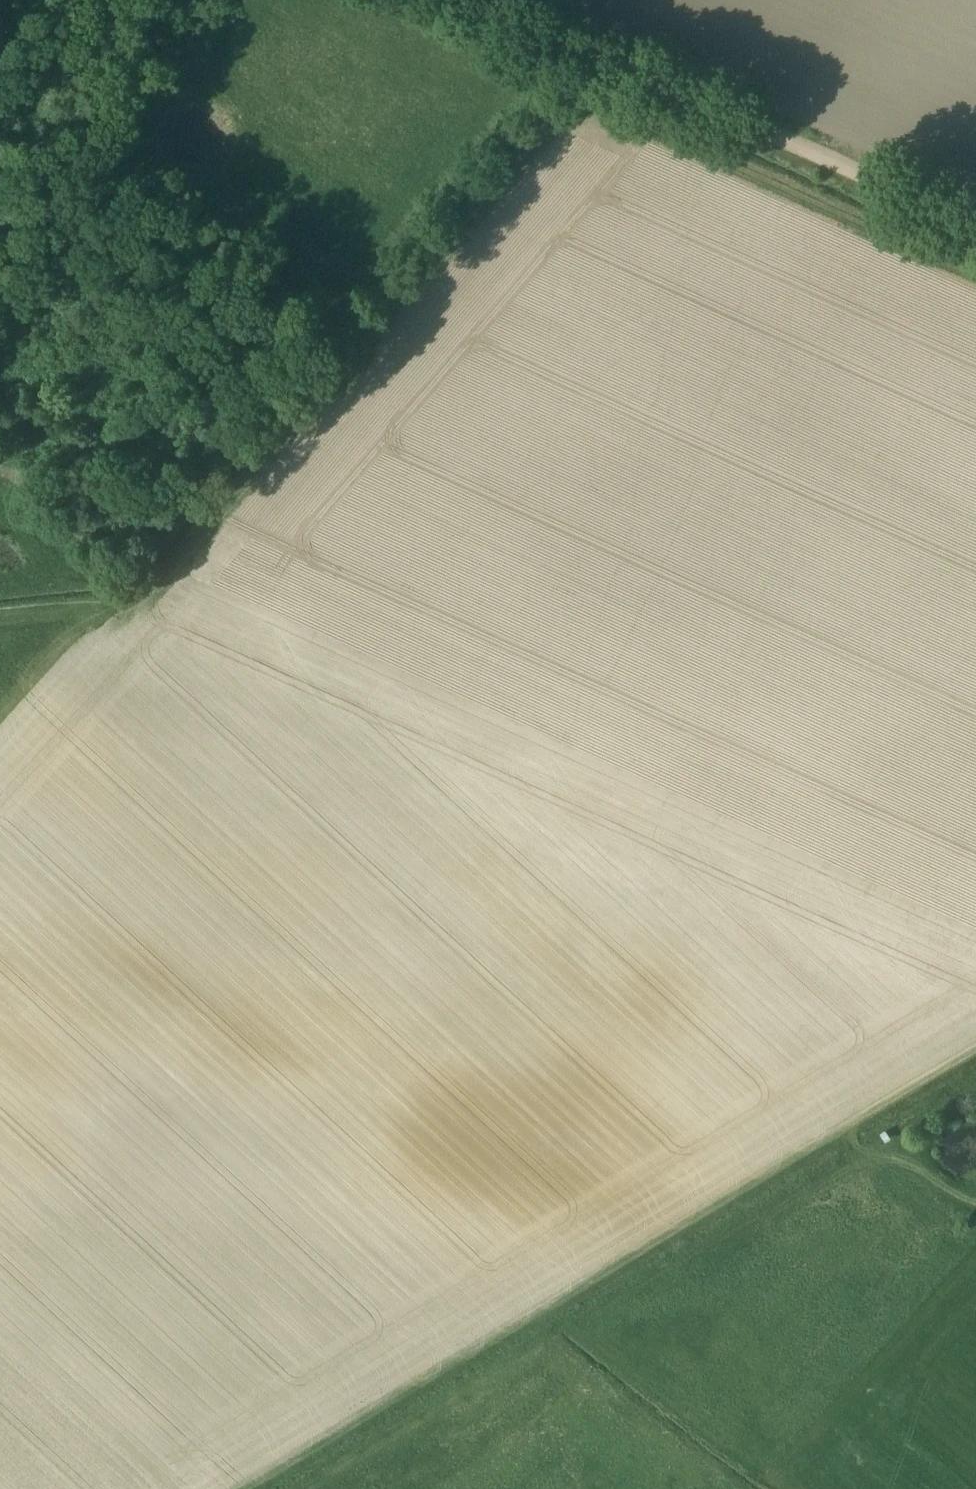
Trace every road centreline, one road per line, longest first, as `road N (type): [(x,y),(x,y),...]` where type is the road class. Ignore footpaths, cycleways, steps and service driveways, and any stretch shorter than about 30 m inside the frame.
road 1 (track): [(975,221),(484,0)]

